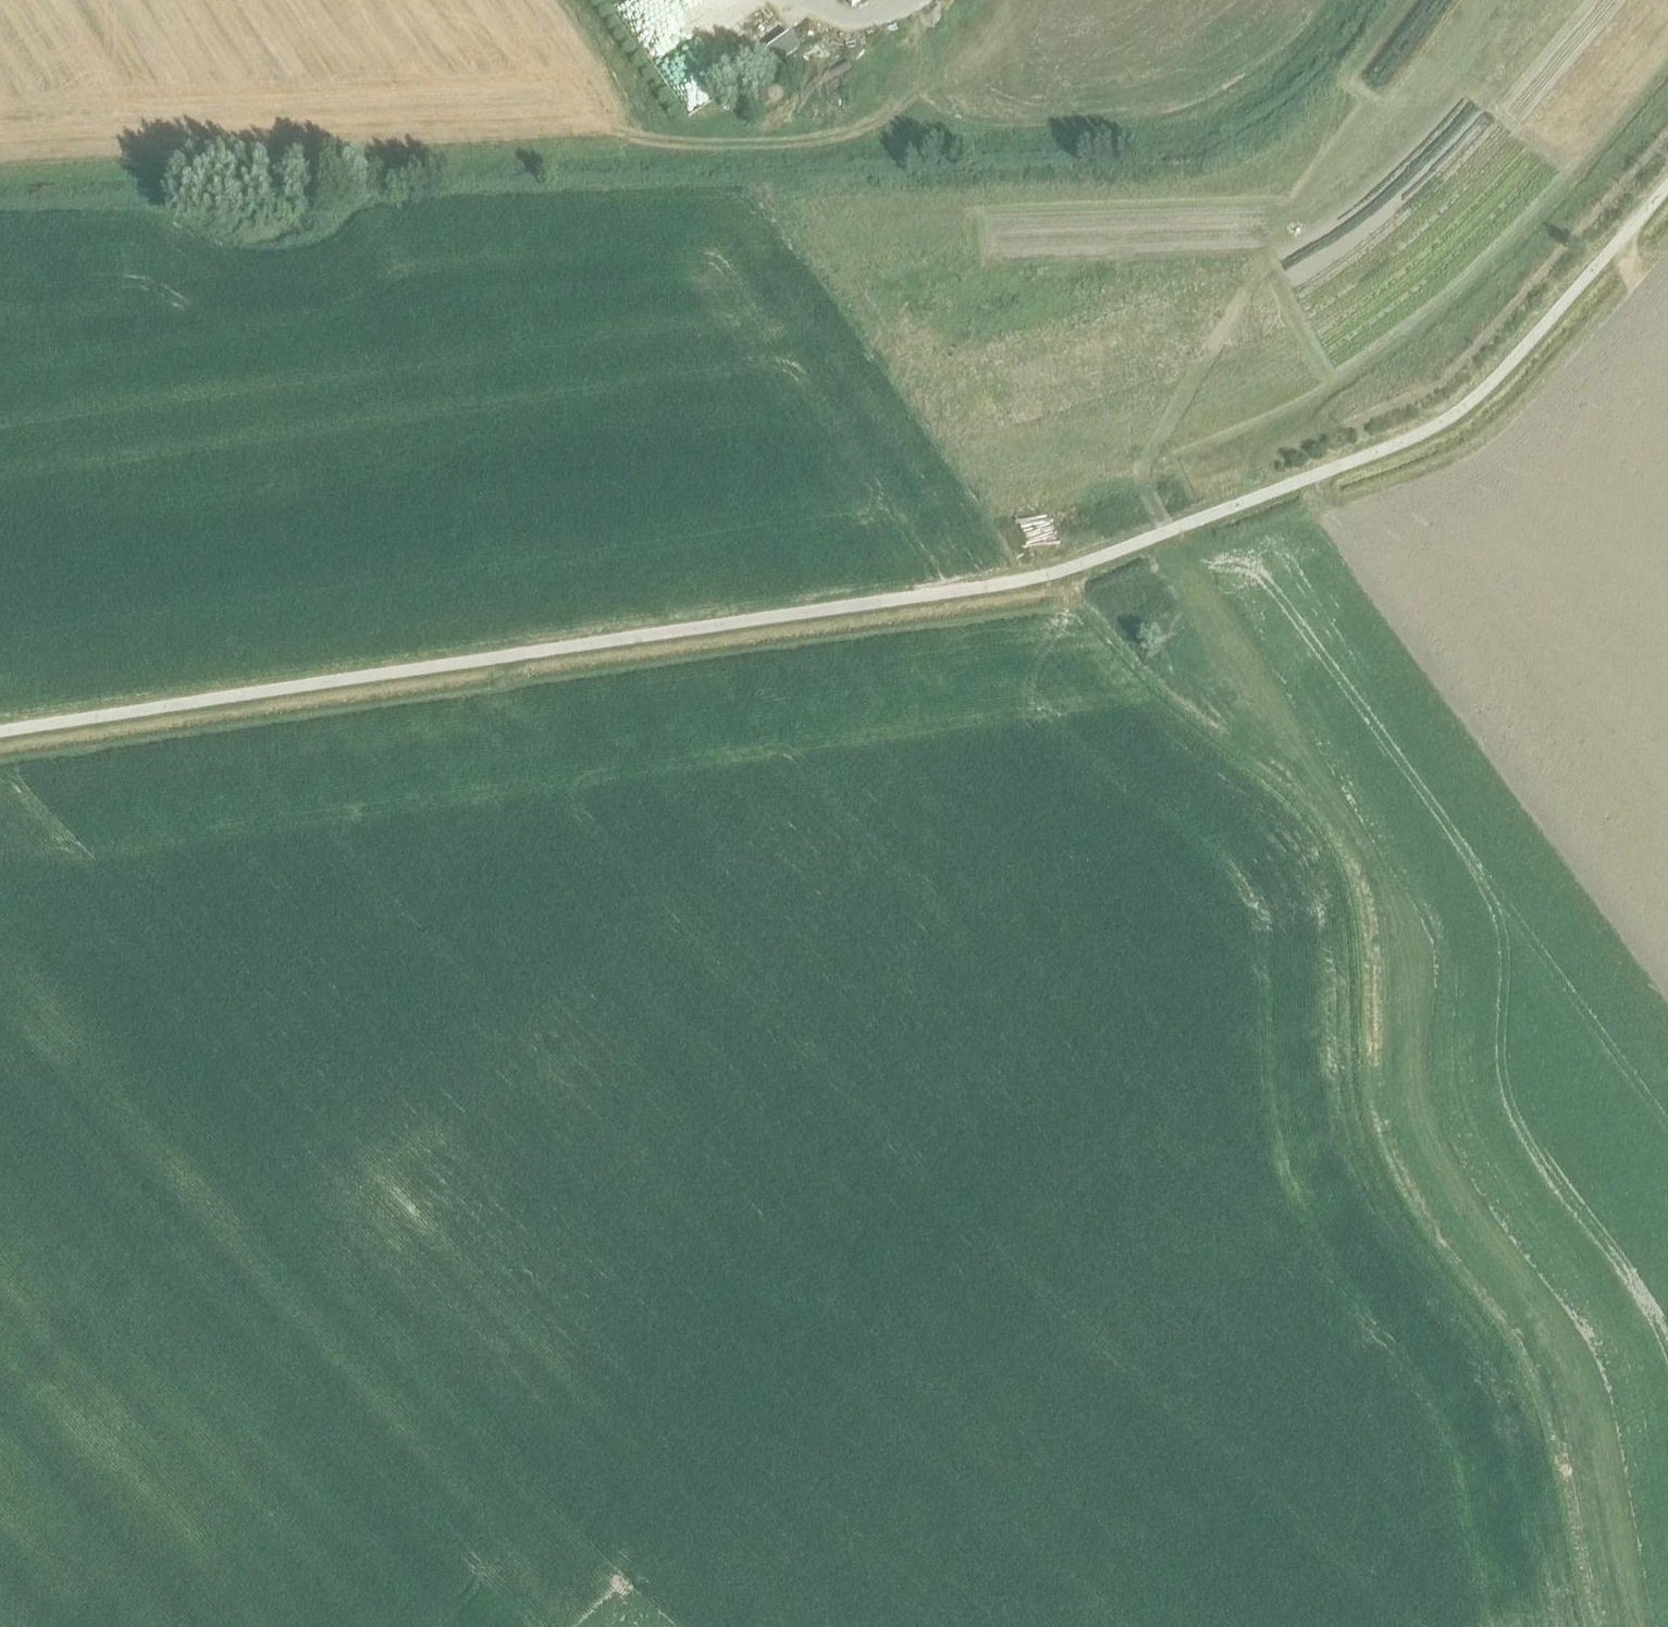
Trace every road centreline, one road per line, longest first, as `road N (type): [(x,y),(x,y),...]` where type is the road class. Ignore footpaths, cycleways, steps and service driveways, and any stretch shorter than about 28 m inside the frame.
road 1 (unclassified): [(1667,189),(1499,379),(1459,412),(1411,439),(1045,579),(0,729)]

